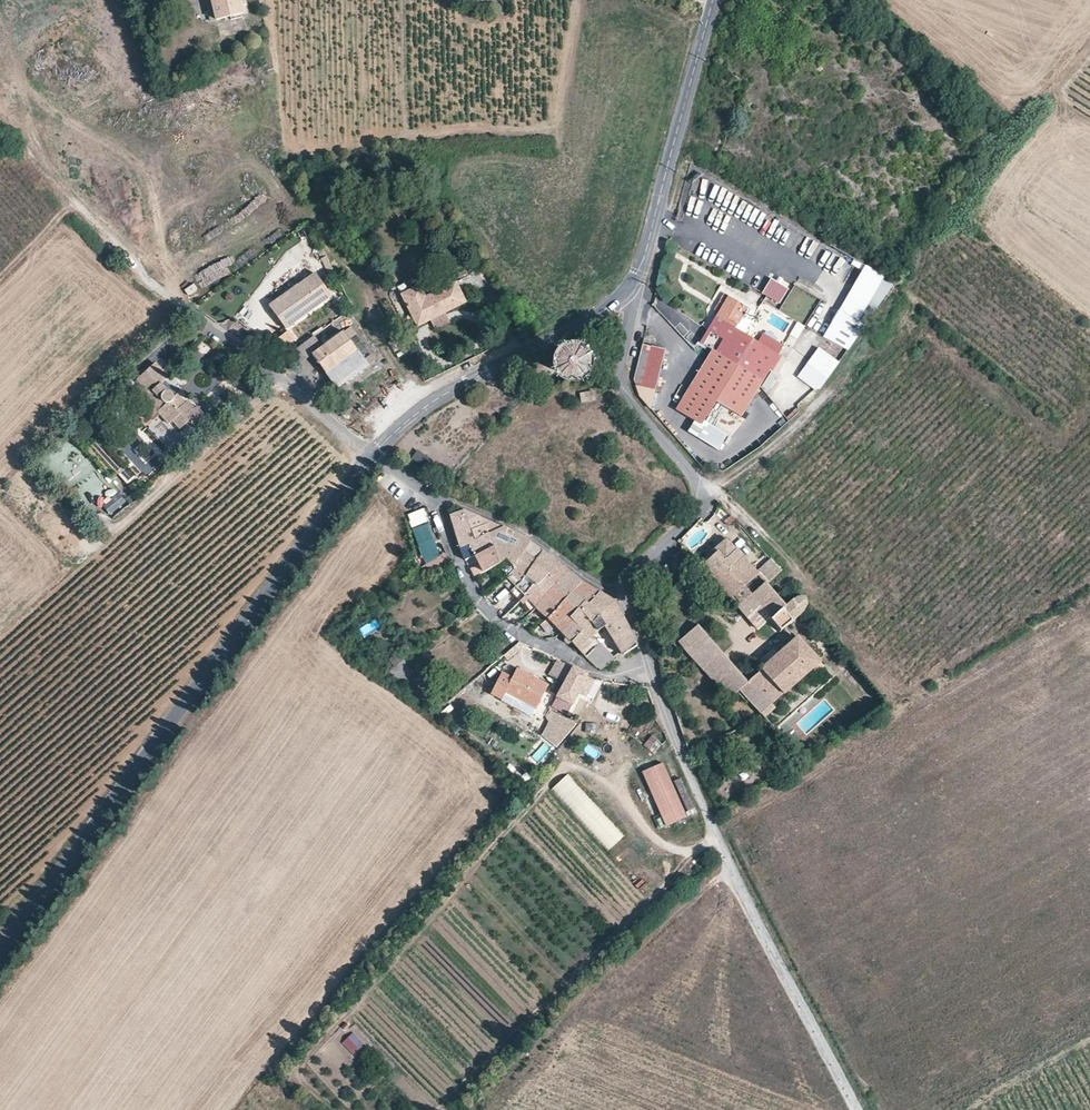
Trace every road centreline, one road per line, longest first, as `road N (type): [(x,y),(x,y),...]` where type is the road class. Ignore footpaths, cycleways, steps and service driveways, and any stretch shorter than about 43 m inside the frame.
road 1 (tertiary): [(369,451),(0,950)]
road 2 (residential): [(1089,39),(806,419),(702,504)]
road 3 (residential): [(647,675),(706,816),(861,1109)]
road 4 (tertiary): [(628,288),(590,319),(414,411),(369,451)]
road 5 (residential): [(439,502),(454,565),(504,630),(600,677),(647,675)]
road 6 (tertiary): [(713,0),(628,288)]
road 7 (residential): [(628,288),(619,369),(626,395),(689,470),(702,504)]
road 8 (residential): [(182,303),(369,451)]
road 9 (residential): [(439,502),(519,530),(617,597)]
road 10 (residential): [(702,504),(617,597)]

